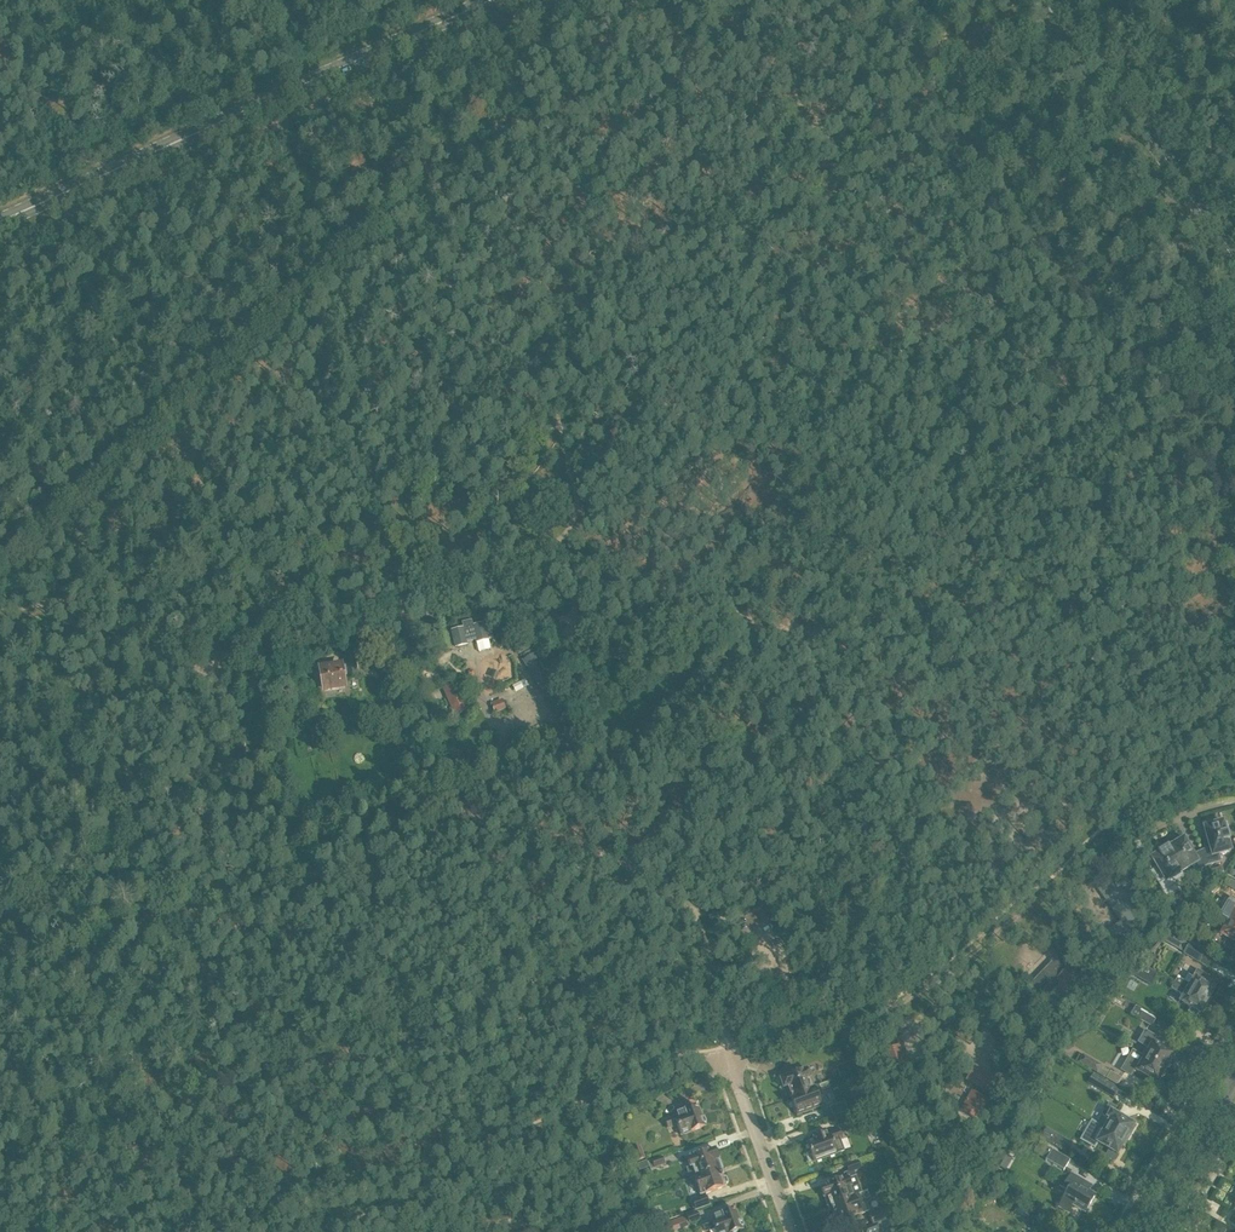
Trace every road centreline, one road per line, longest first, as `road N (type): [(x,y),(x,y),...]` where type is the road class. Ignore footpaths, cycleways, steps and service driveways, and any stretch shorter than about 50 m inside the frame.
road 1 (track): [(0,576),(635,0)]
road 2 (track): [(63,1205),(667,890)]
road 3 (track): [(1222,544),(829,0)]
road 4 (track): [(532,364),(545,339),(575,321),(842,192),(863,177),(951,51),(1042,12)]
road 5 (track): [(867,1014),(643,1074),(552,1124),(500,1142),(343,1231)]
road 6 (primary): [(0,222),(493,0)]
road 7 (track): [(390,221),(532,364),(550,395),(576,508),(554,541)]
road 8 (track): [(164,887),(269,1087),(341,1149),(376,1210)]
road 9 (track): [(554,541),(307,595),(214,663)]
road 10 (track): [(135,872),(164,887),(306,876),(385,840),(447,794)]
road 11 (tertiary): [(1234,252),(1060,0)]
road 12 (track): [(252,1061),(0,1195)]
road 13 (track): [(0,725),(214,663)]
road 14 (residential): [(1234,1039),(1124,1231)]
road 15 (residential): [(789,1231),(724,1047)]
road 16 (track): [(68,710),(127,822),(135,872)]
road 17 (tertiary): [(1146,1231),(1234,1079)]
road 18 (track): [(667,890),(703,929),(723,1033)]
road 19 (track): [(867,1014),(936,981),(998,935)]
road 20 (track): [(0,923),(92,881),(135,872)]
road 21 (track): [(447,794),(493,832),(566,850)]
road 22 (residential): [(1170,1231),(1234,1121)]

